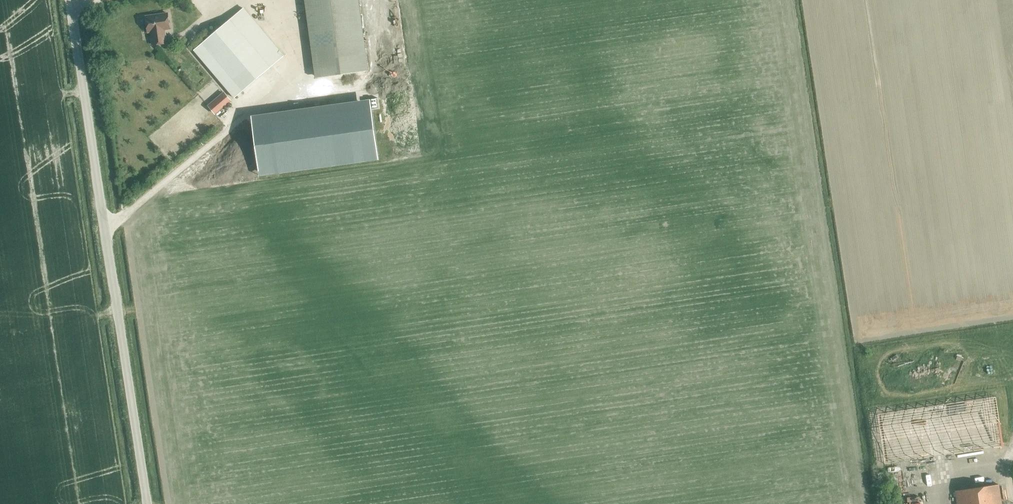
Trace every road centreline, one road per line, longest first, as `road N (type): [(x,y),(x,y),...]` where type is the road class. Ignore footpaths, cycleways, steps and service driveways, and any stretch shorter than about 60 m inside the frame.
road 1 (unclassified): [(147,503),(70,0)]

